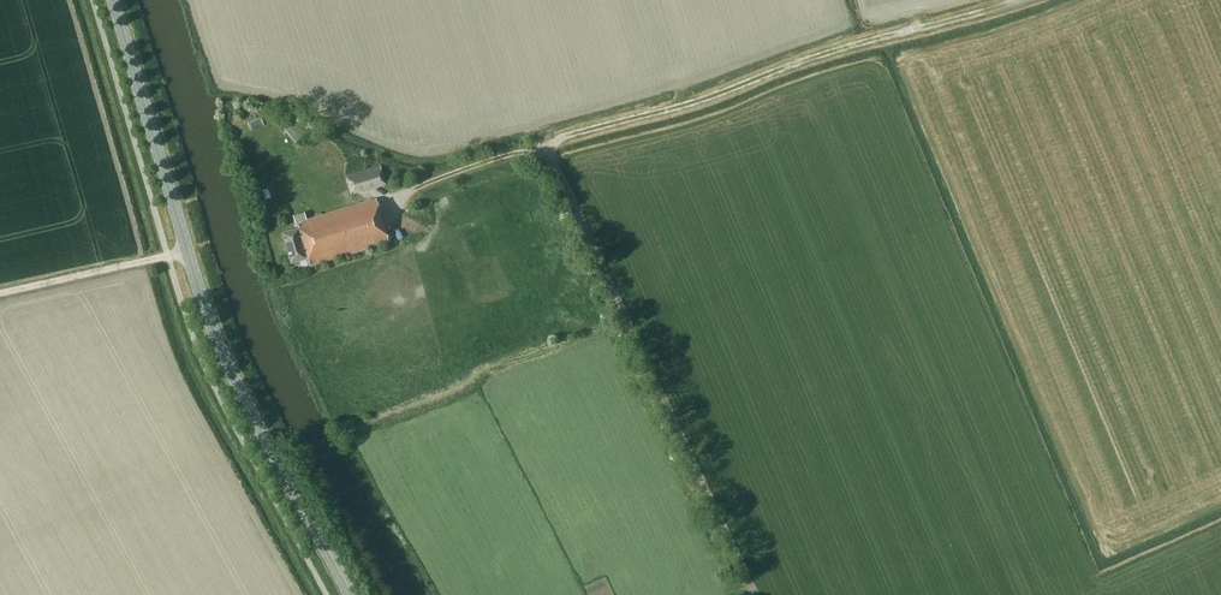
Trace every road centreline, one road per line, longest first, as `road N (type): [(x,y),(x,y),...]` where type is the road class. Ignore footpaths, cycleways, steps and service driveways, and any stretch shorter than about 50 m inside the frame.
road 1 (secondary): [(350,594),(210,322),(114,0)]
road 2 (track): [(751,594),(547,161),(532,154),(421,189)]
road 3 (track): [(547,161),(563,139),(1033,0)]

